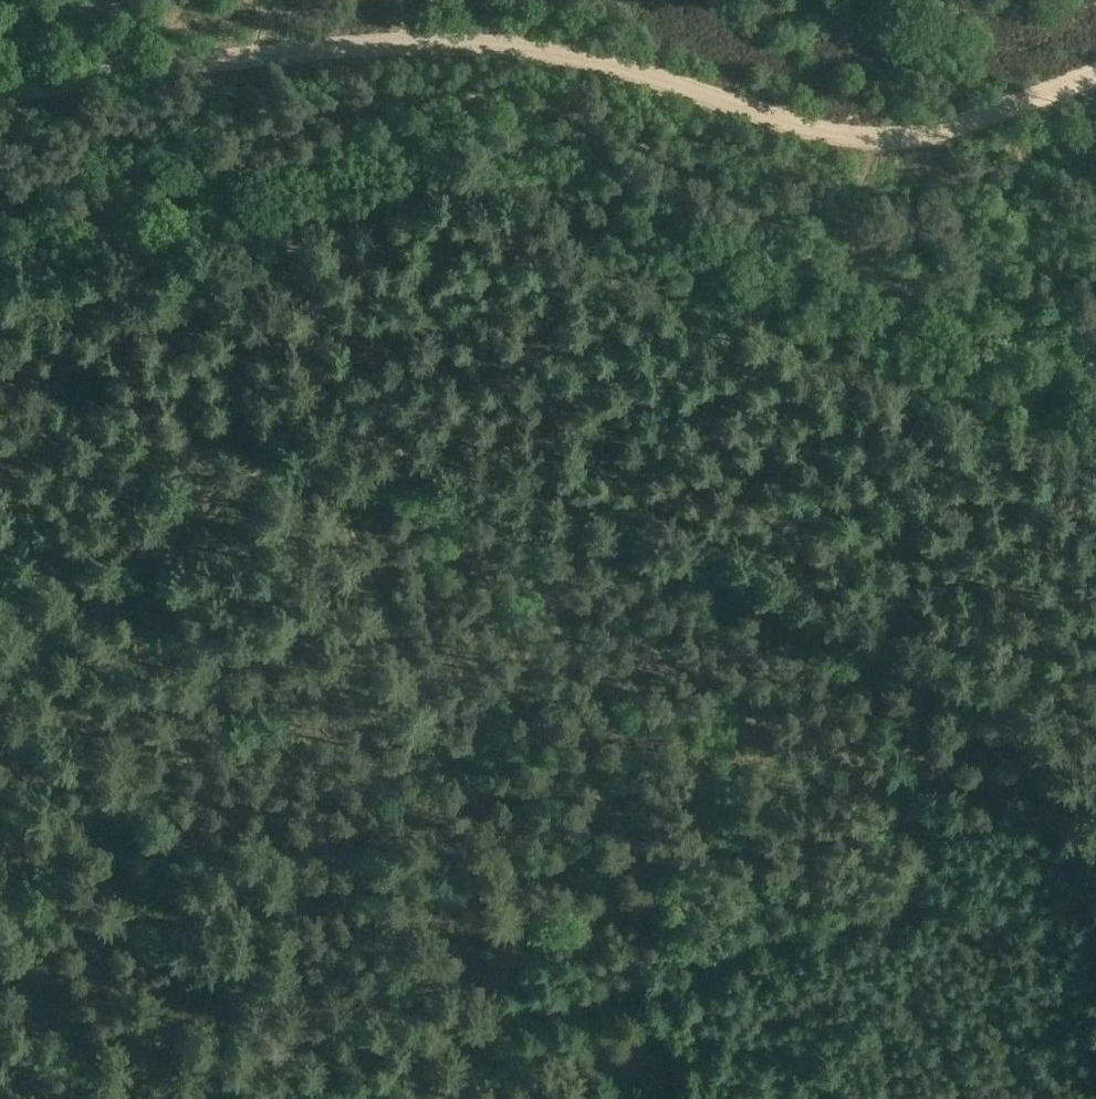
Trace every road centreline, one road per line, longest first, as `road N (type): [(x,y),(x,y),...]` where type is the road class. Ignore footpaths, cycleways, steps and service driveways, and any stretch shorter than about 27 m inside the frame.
road 1 (track): [(1095,777),(1038,767),(1010,700),(852,616),(394,459),(233,469),(200,484),(123,561),(97,576),(0,596)]
road 2 (track): [(1095,74),(954,125),(900,138),(844,137),(559,53),(405,41),(199,62)]
road 3 (track): [(248,138),(368,102),(450,96),(582,111),(713,169),(749,192),(790,236),(1095,366)]
road 4 (track): [(314,298),(342,502),(633,1098)]
road 5 (track): [(0,182),(178,159),(248,138)]
road 6 (track): [(199,62),(0,99)]
road 7 (track): [(314,298),(283,261),(259,203),(248,138)]

